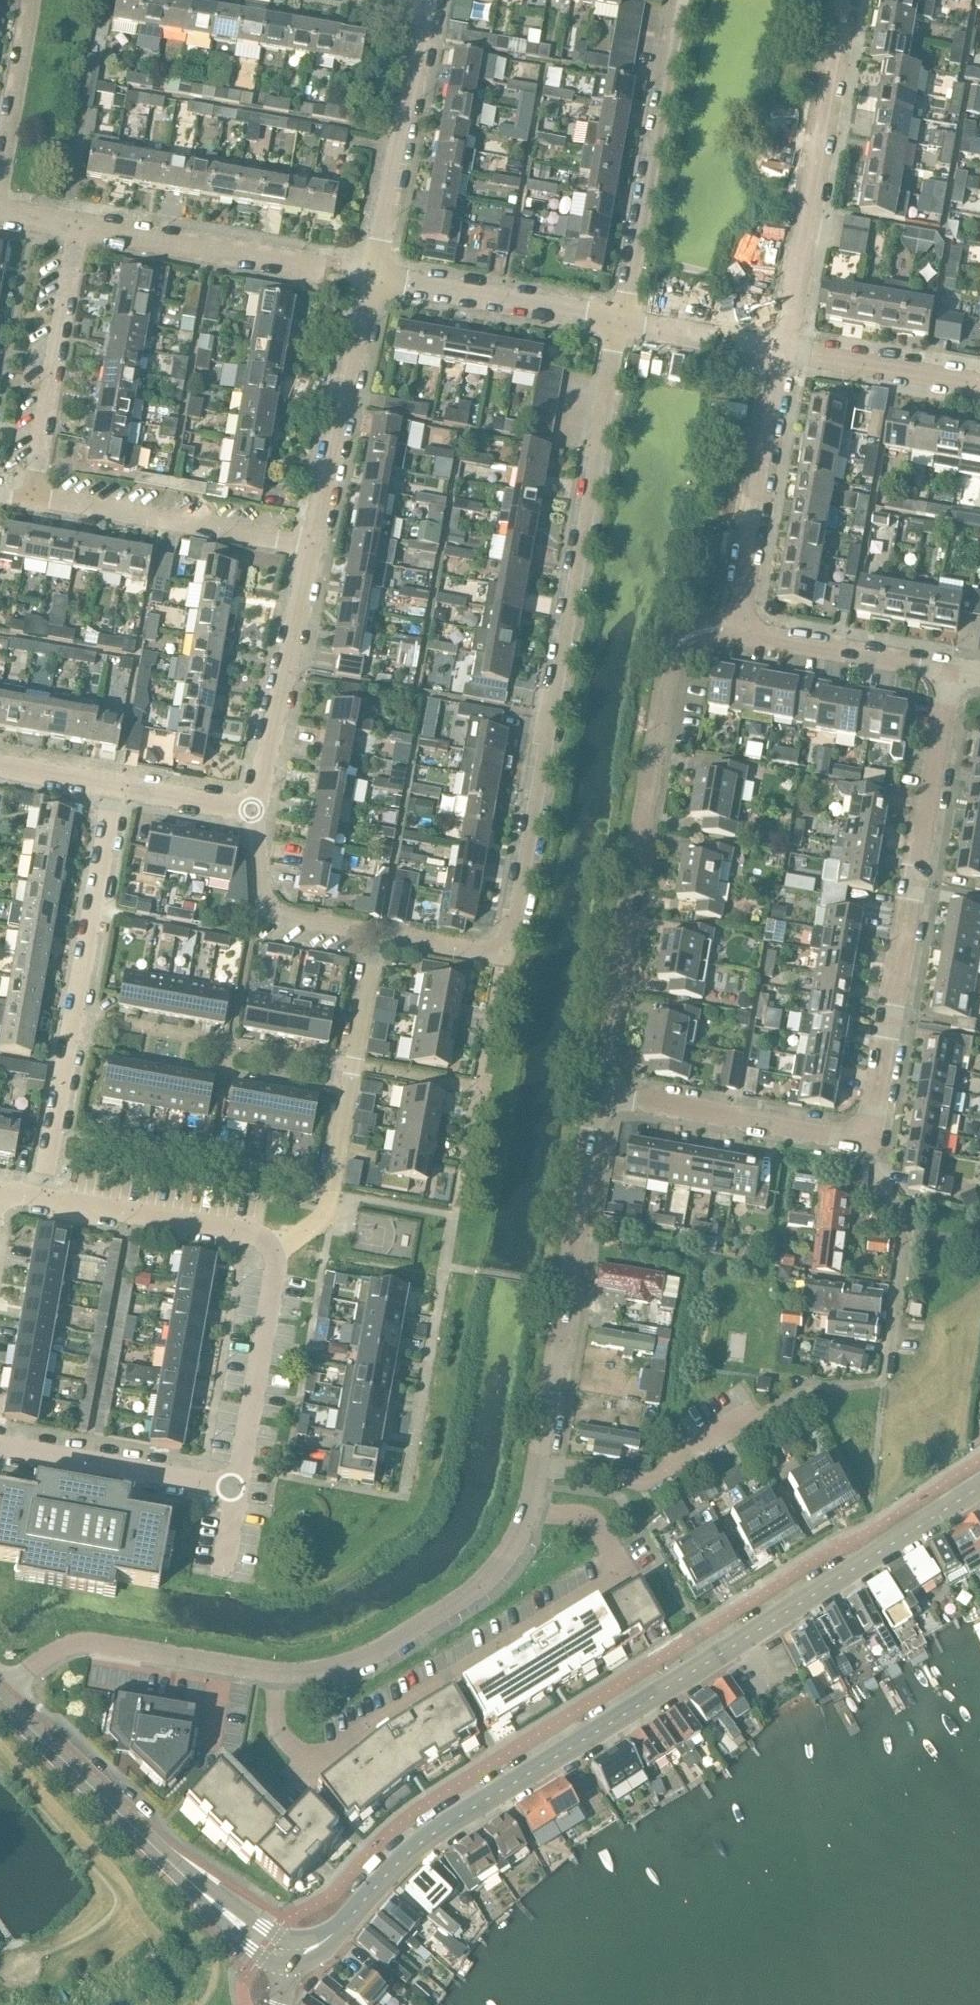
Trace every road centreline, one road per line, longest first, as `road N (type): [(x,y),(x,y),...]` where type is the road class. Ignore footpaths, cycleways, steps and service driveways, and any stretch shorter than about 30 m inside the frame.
road 1 (residential): [(0,1692),(75,1639),(280,1677),(342,1669),(390,1649),(490,1574),(529,1516),(598,1093)]
road 2 (tertiary): [(298,1952),(331,1943),(430,1836),(979,1488)]
road 3 (residential): [(378,934),(505,957),(619,320)]
road 4 (residential): [(598,1093),(670,663),(695,633),(736,630)]
road 5 (residential): [(0,1448),(237,1488),(278,1241)]
road 6 (residential): [(952,669),(868,1140)]
road 7 (residential): [(40,1197),(115,785)]
road 8 (tertiary): [(298,1952),(267,1946),(135,1831),(0,1697)]
road 9 (residential): [(784,349),(848,0)]
road 10 (residential): [(278,1241),(325,1212),(378,934)]
road 11 (residential): [(619,320),(677,0)]
road 12 (residential): [(314,545),(31,497)]
road 13 (residential): [(736,630),(784,349)]
road 14 (residential): [(374,278),(429,2)]
road 15 (residential): [(31,497),(81,225)]
road 16 (residential): [(868,1140),(598,1093)]
road 17 (residential): [(314,545),(374,278)]
road 18 (residential): [(254,811),(314,545)]
road 19 (residential): [(374,278),(619,320)]
road 20 (residential): [(885,1371),(907,1221),(870,1162),(868,1140)]
road 21 (residential): [(40,1197),(278,1241)]
road 22 (residential): [(318,266),(81,225)]
road 23 (residential): [(952,669),(736,630)]
road 24 (residential): [(378,934),(267,914),(254,811)]
road 25 (residential): [(784,349),(979,384)]
road 26 (residential): [(0,180),(29,0)]
road 27 (residential): [(619,320),(784,349)]
road 28 (residential): [(254,811),(115,785)]

